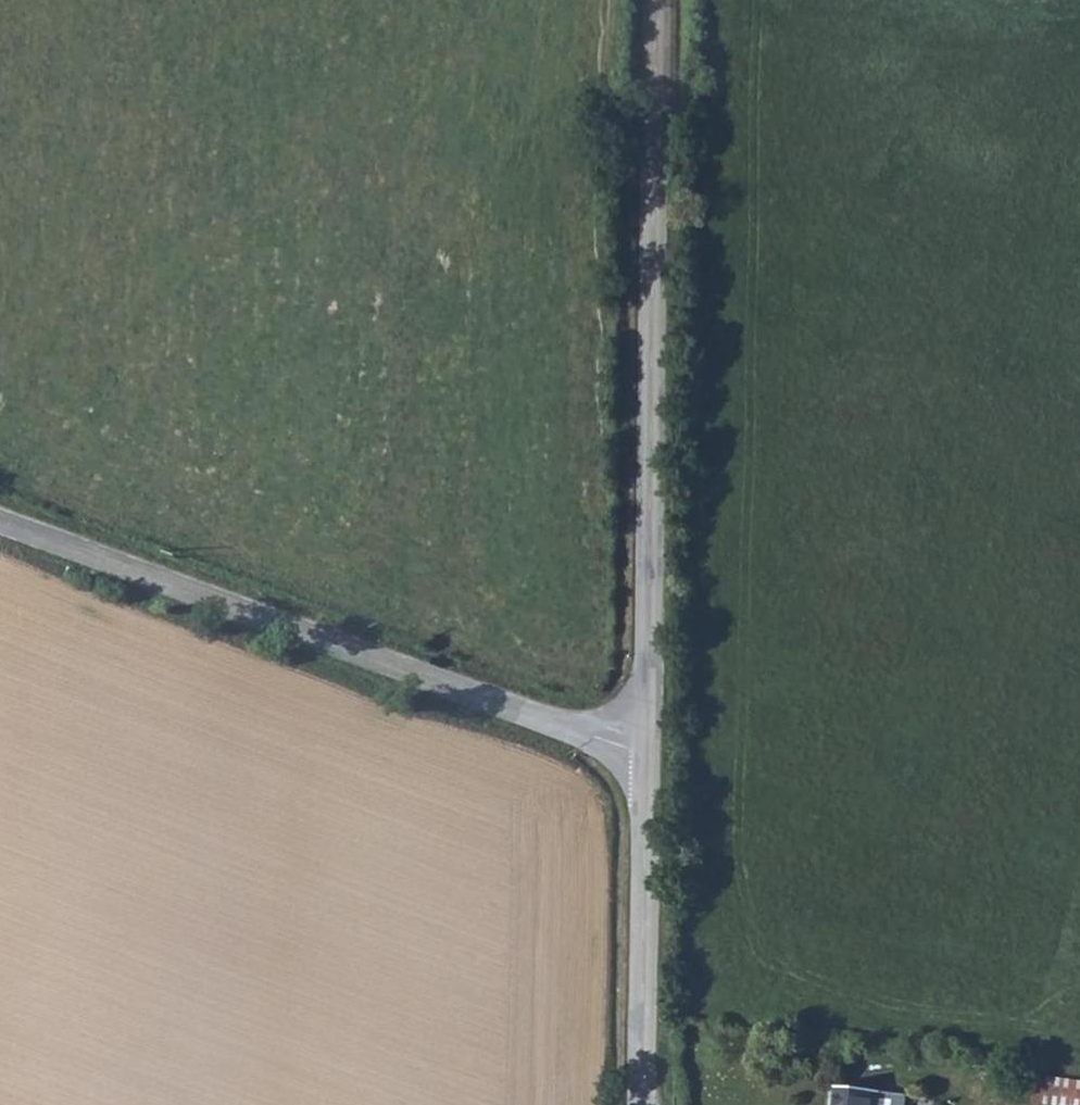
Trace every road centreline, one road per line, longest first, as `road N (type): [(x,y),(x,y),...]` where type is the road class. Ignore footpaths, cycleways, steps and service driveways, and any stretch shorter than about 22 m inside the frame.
road 1 (tertiary): [(657,0),(647,748)]
road 2 (unclassified): [(647,748),(0,518)]
road 3 (tertiary): [(647,748),(643,1104)]

